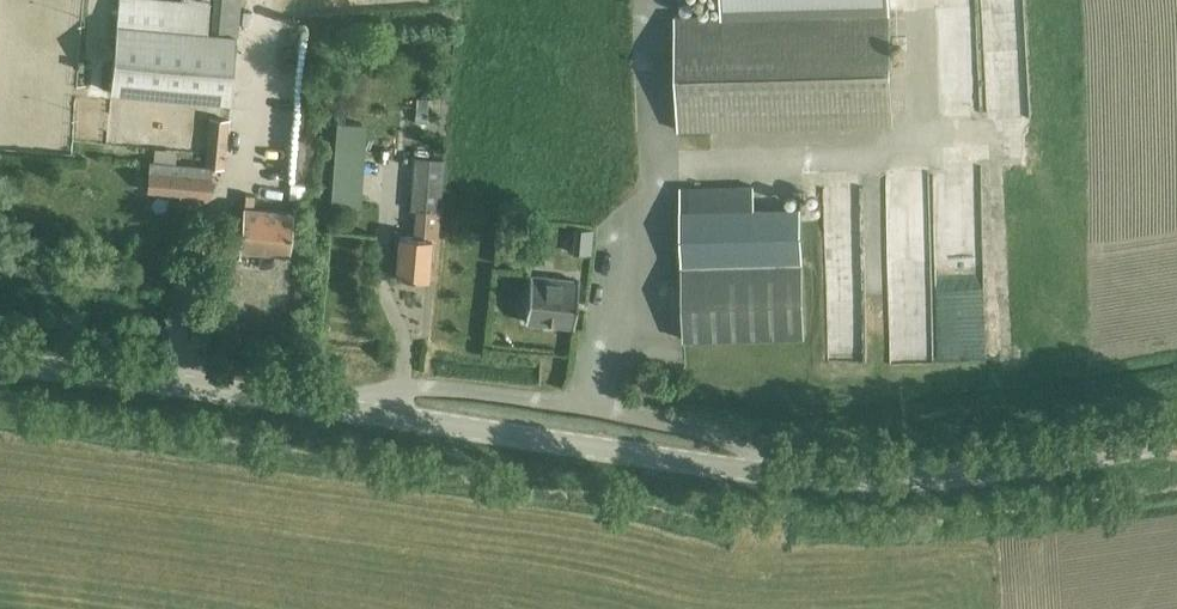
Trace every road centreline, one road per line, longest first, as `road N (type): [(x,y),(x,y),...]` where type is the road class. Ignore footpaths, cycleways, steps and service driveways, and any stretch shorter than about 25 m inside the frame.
road 1 (tertiary): [(1176,438),(920,481),(827,476),(0,361)]

